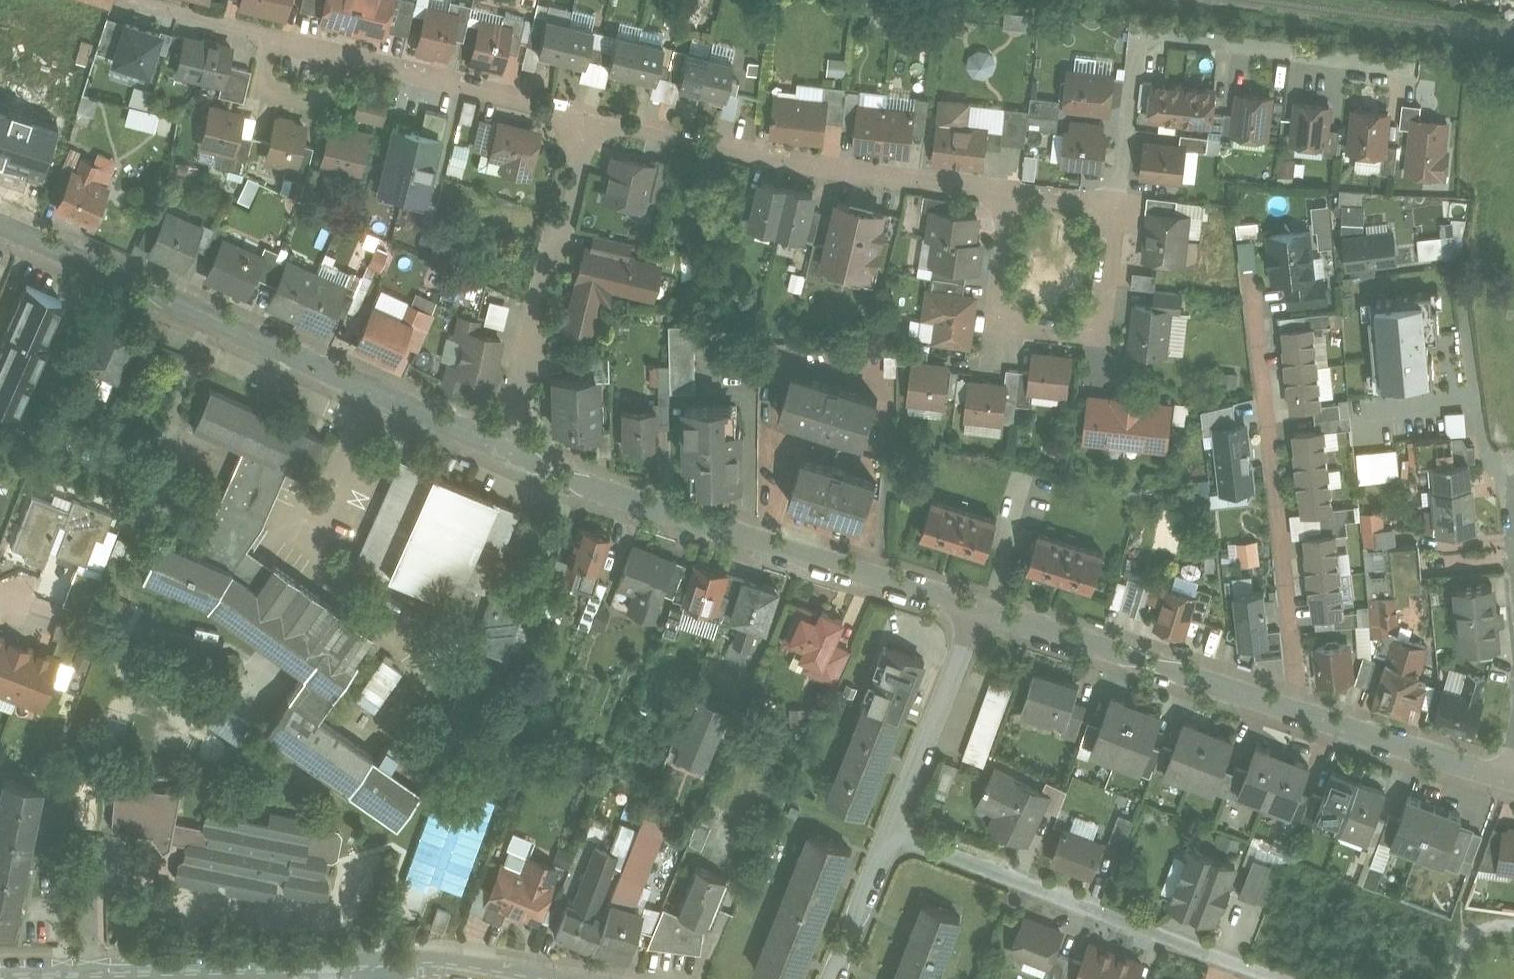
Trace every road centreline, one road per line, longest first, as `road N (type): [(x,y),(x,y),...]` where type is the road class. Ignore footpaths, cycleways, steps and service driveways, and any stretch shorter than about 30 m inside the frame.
road 1 (residential): [(0,223),(500,450)]
road 2 (residential): [(500,450),(576,485),(977,609)]
road 3 (residential): [(1290,706),(1297,668),(1254,276)]
road 4 (residential): [(585,117),(809,165),(1010,191)]
road 5 (residential): [(1407,66),(1152,37),(1138,51),(1113,199)]
road 6 (residential): [(892,833),(1277,978)]
road 7 (residential): [(1113,199),(1098,332),(996,320),(1010,191)]
road 8 (residential): [(500,450),(585,117)]
road 9 (residential): [(339,968),(0,977)]
road 10 (residential): [(977,609),(1290,706)]
road 11 (residential): [(585,117),(337,55)]
road 12 (residential): [(977,609),(892,833)]
road 13 (residential): [(1290,706),(1508,776)]
road 14 (residential): [(547,978),(455,964),(339,968)]
road 15 (residential): [(337,55),(325,102),(261,87),(272,39)]
road 16 (residential): [(892,833),(831,978)]
road 17 (residential): [(272,39),(128,0)]

